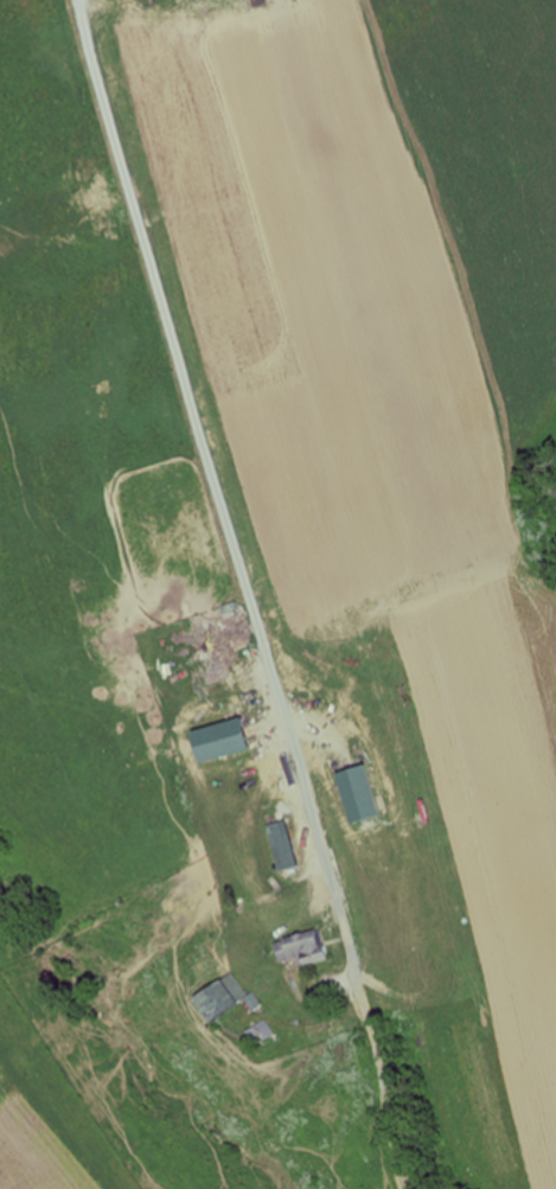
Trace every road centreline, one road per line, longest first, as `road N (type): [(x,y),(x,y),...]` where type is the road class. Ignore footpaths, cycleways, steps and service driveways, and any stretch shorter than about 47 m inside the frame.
road 1 (residential): [(372,1031),(77,0)]

